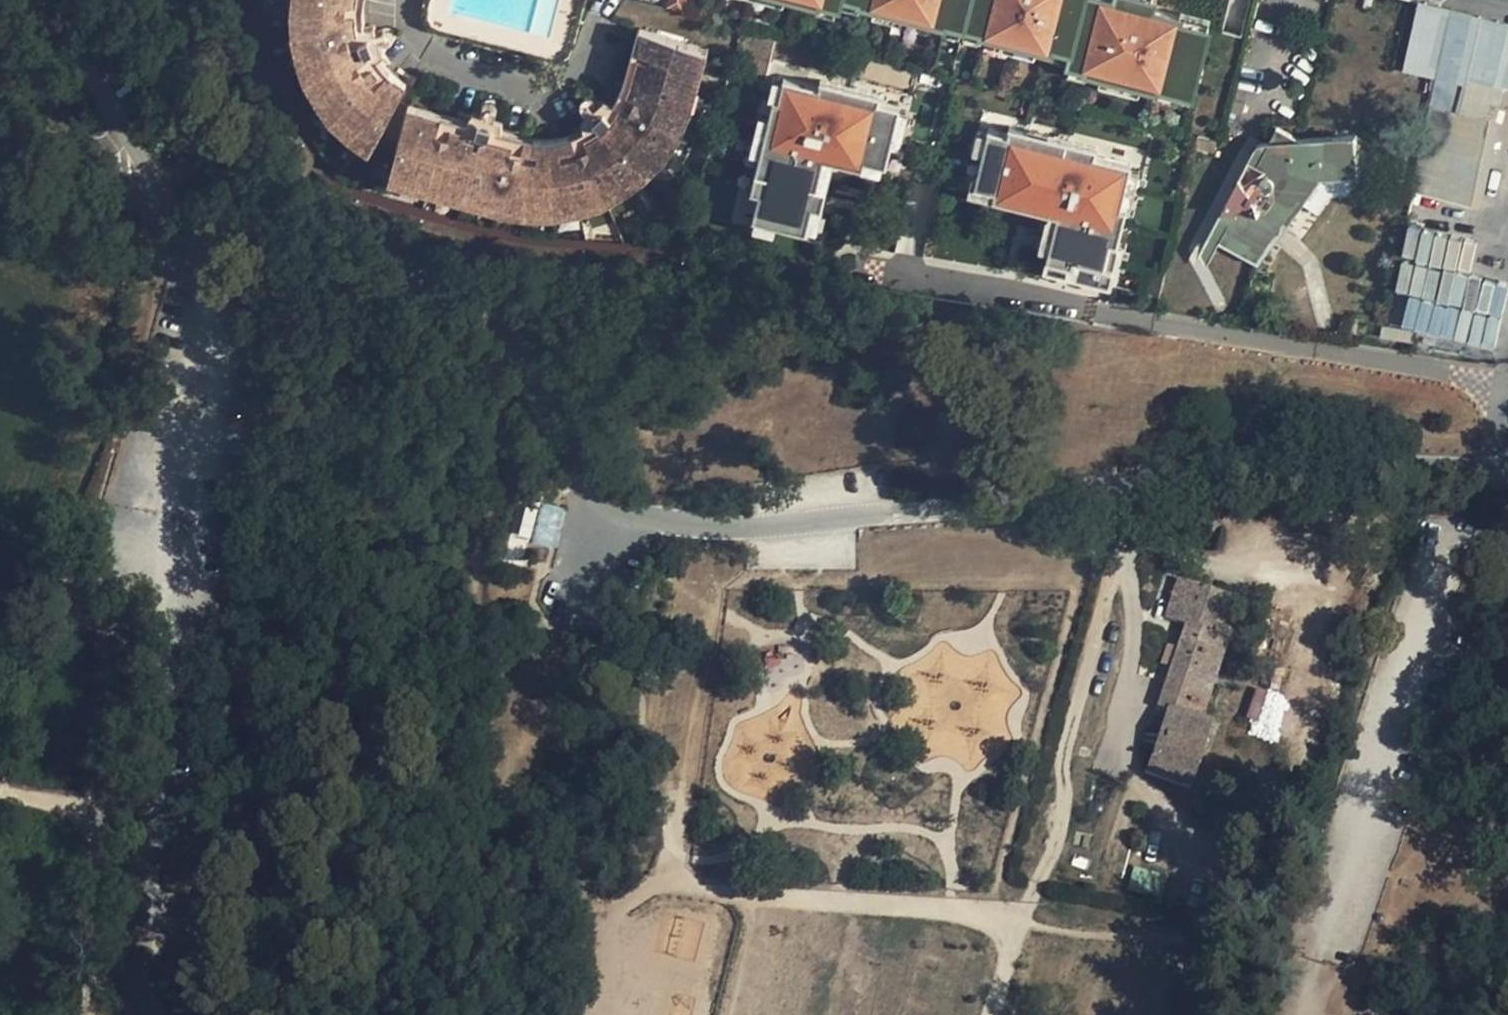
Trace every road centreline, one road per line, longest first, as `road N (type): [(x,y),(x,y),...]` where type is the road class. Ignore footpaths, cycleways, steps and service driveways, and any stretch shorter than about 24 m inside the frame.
road 1 (residential): [(178,184),(232,222),(494,308),(584,478),(623,514),(676,525),(809,525),(1111,489),(1403,468),(1495,476)]
road 2 (track): [(1111,489),(1065,626),(1008,884),(1020,922),(1066,929),(1099,919),(1139,922),(1238,936),(1270,949),(1330,921),(1507,769)]
road 3 (residential): [(1507,423),(1498,385),(1173,328),(902,269)]
road 4 (track): [(989,1014),(1020,922),(890,898),(676,883)]
road 5 (track): [(1130,558),(1108,594),(1059,770),(1057,836),(1020,922)]
road 6 (residential): [(61,0),(59,17),(108,135),(178,184)]
road 7 (track): [(95,1014),(99,804)]
road 8 (residential): [(178,184),(123,67),(104,0)]
road 9 (track): [(142,811),(0,788)]

